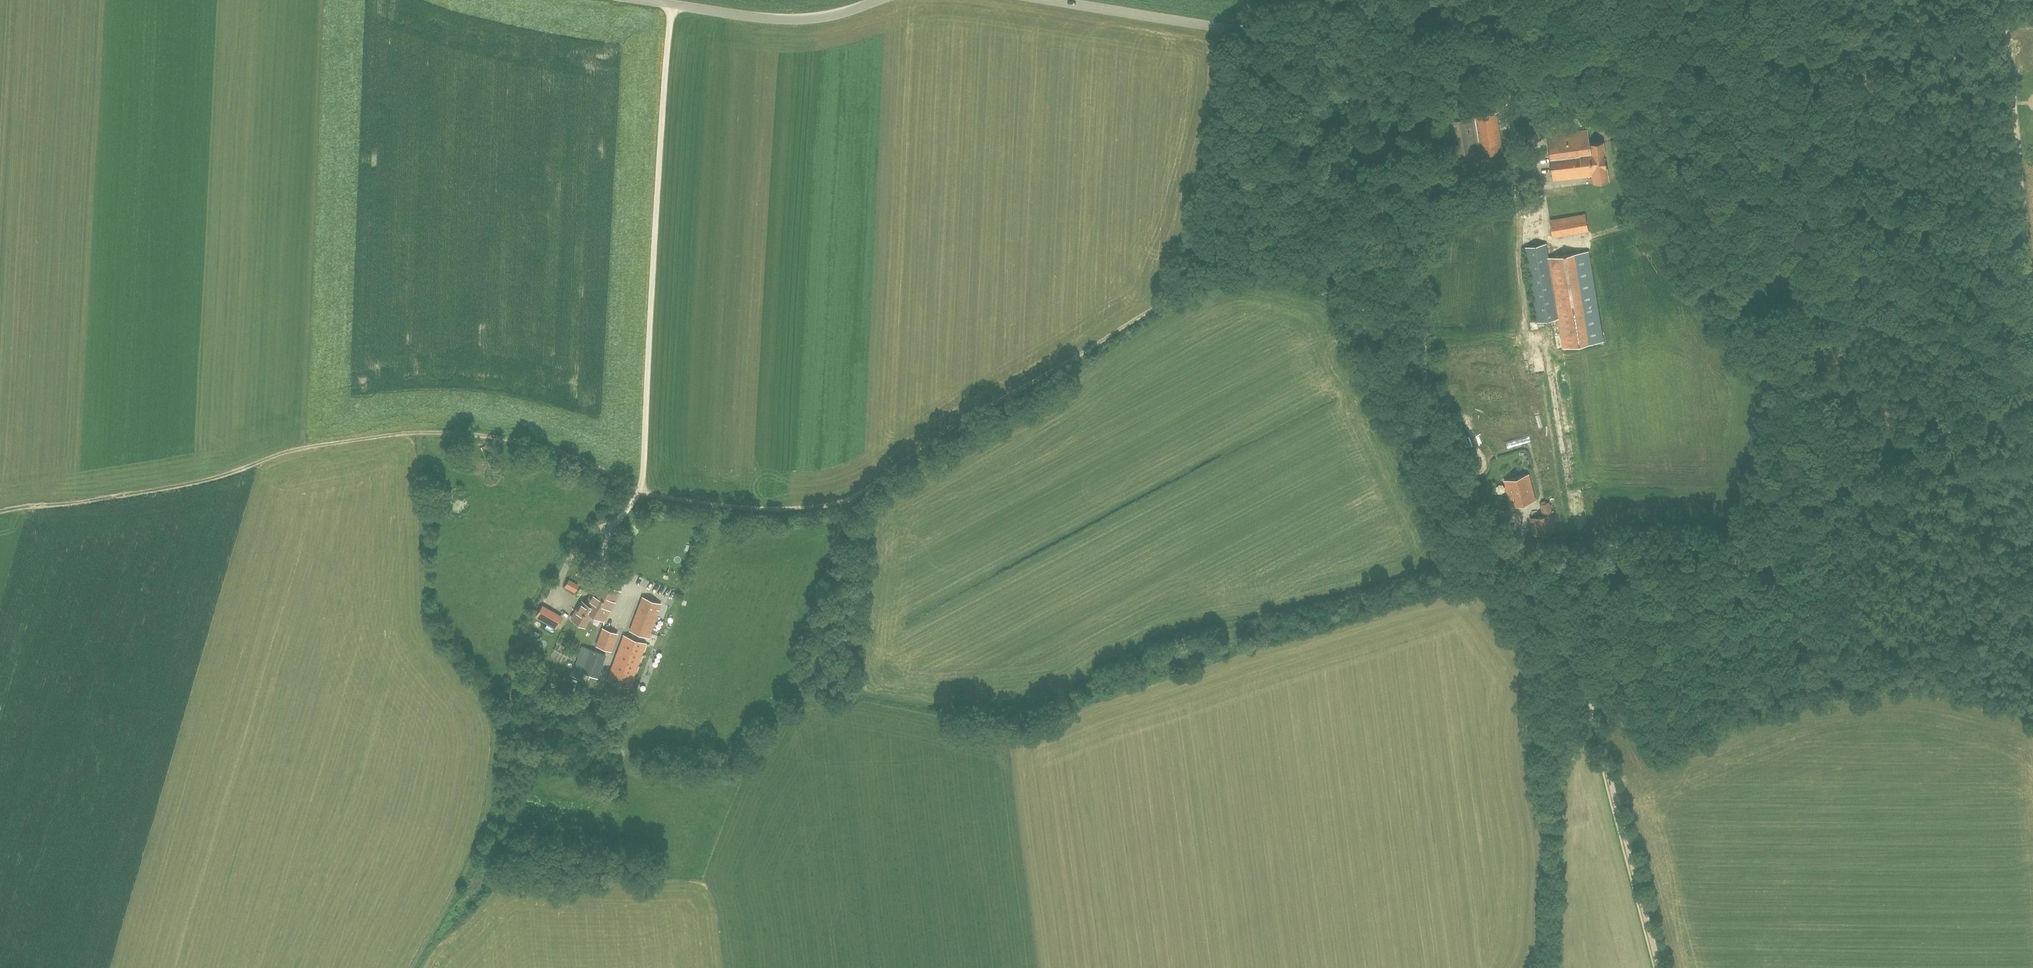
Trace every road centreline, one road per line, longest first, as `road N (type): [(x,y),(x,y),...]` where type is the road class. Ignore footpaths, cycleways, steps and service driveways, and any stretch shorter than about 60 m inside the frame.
road 1 (track): [(0,511),(177,487),(304,448),(442,433),(542,446),(640,493),(828,508),(1212,273)]
road 2 (track): [(1495,542),(1719,545),(1856,465),(2032,461)]
road 3 (unclassified): [(1044,0),(1289,33),(1359,24),(1438,0)]
road 4 (track): [(2032,324),(1998,0)]
road 5 (unclassified): [(639,0),(790,21),(880,0)]
road 6 (track): [(1212,273),(1245,248),(1428,198)]
road 7 (track): [(1424,336),(1427,426),(1467,510),(1495,542)]
road 8 (track): [(1418,334),(1296,283),(1234,269),(1212,273)]
road 9 (track): [(1412,10),(1421,48),(1428,198)]
road 10 (track): [(1428,198),(1424,336)]

